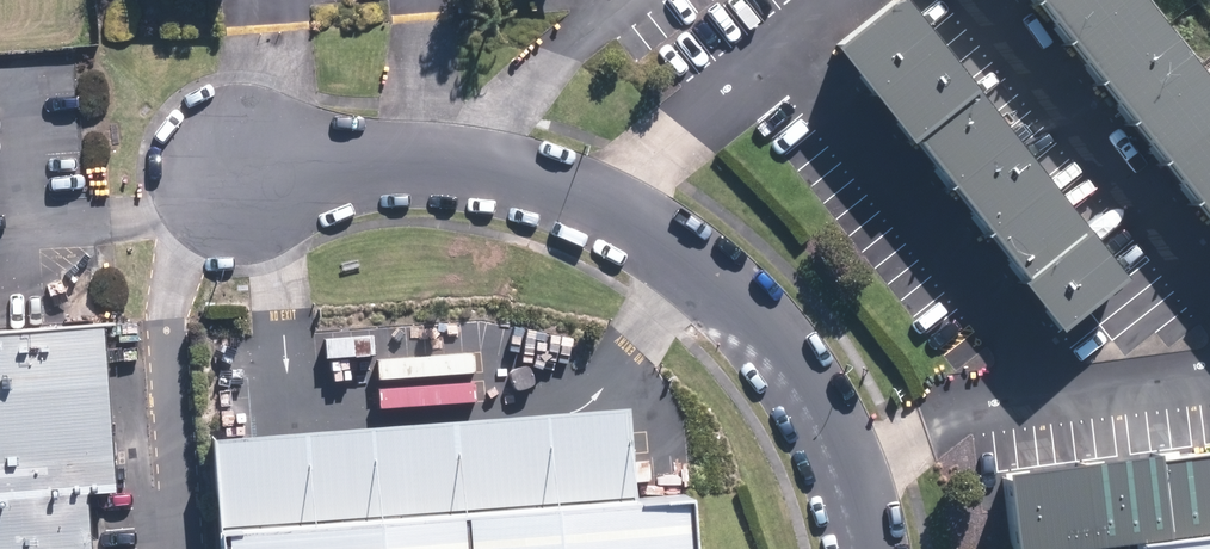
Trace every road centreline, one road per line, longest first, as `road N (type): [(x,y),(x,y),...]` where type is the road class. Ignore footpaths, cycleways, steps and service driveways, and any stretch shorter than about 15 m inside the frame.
road 1 (residential): [(245,176),(289,170),(500,178),(628,226),(735,303),(805,386),(849,482),(862,548)]

